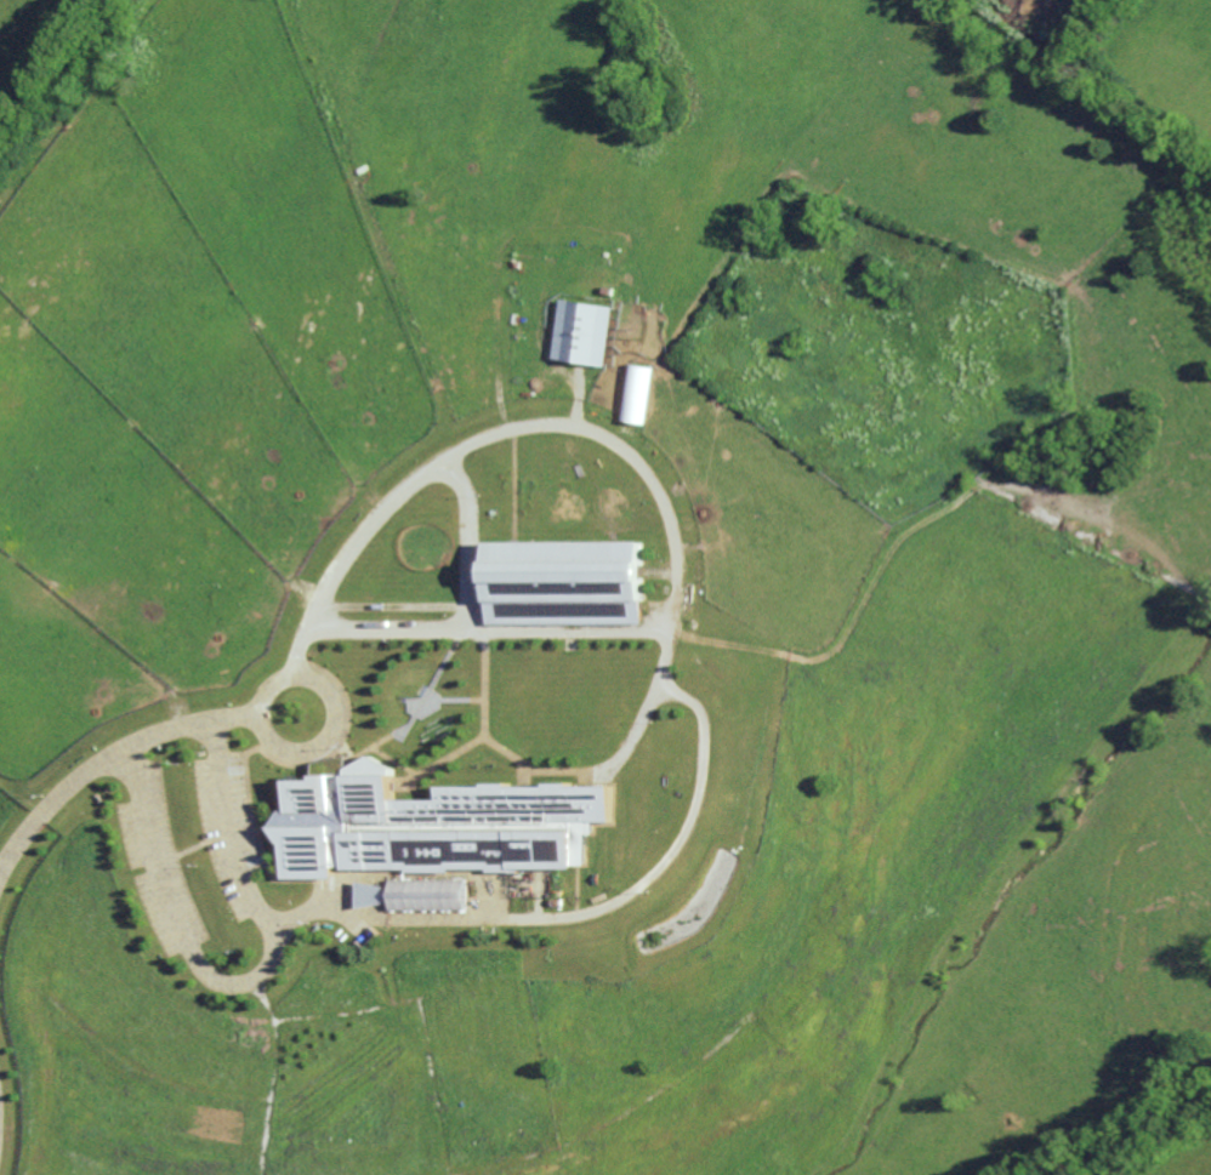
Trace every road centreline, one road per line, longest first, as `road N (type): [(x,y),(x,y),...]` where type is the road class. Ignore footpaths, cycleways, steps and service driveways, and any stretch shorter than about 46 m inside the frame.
road 1 (residential): [(289,677),(340,569),(404,481),(460,444),(565,426),(636,461),(670,515),(661,662),(615,769)]
road 2 (residential): [(0,873),(73,780),(114,749),(148,734),(258,712)]
road 3 (residential): [(288,751),(266,736),(262,700),(277,680),(313,678),(331,695),(332,731),(313,749),(288,751)]

